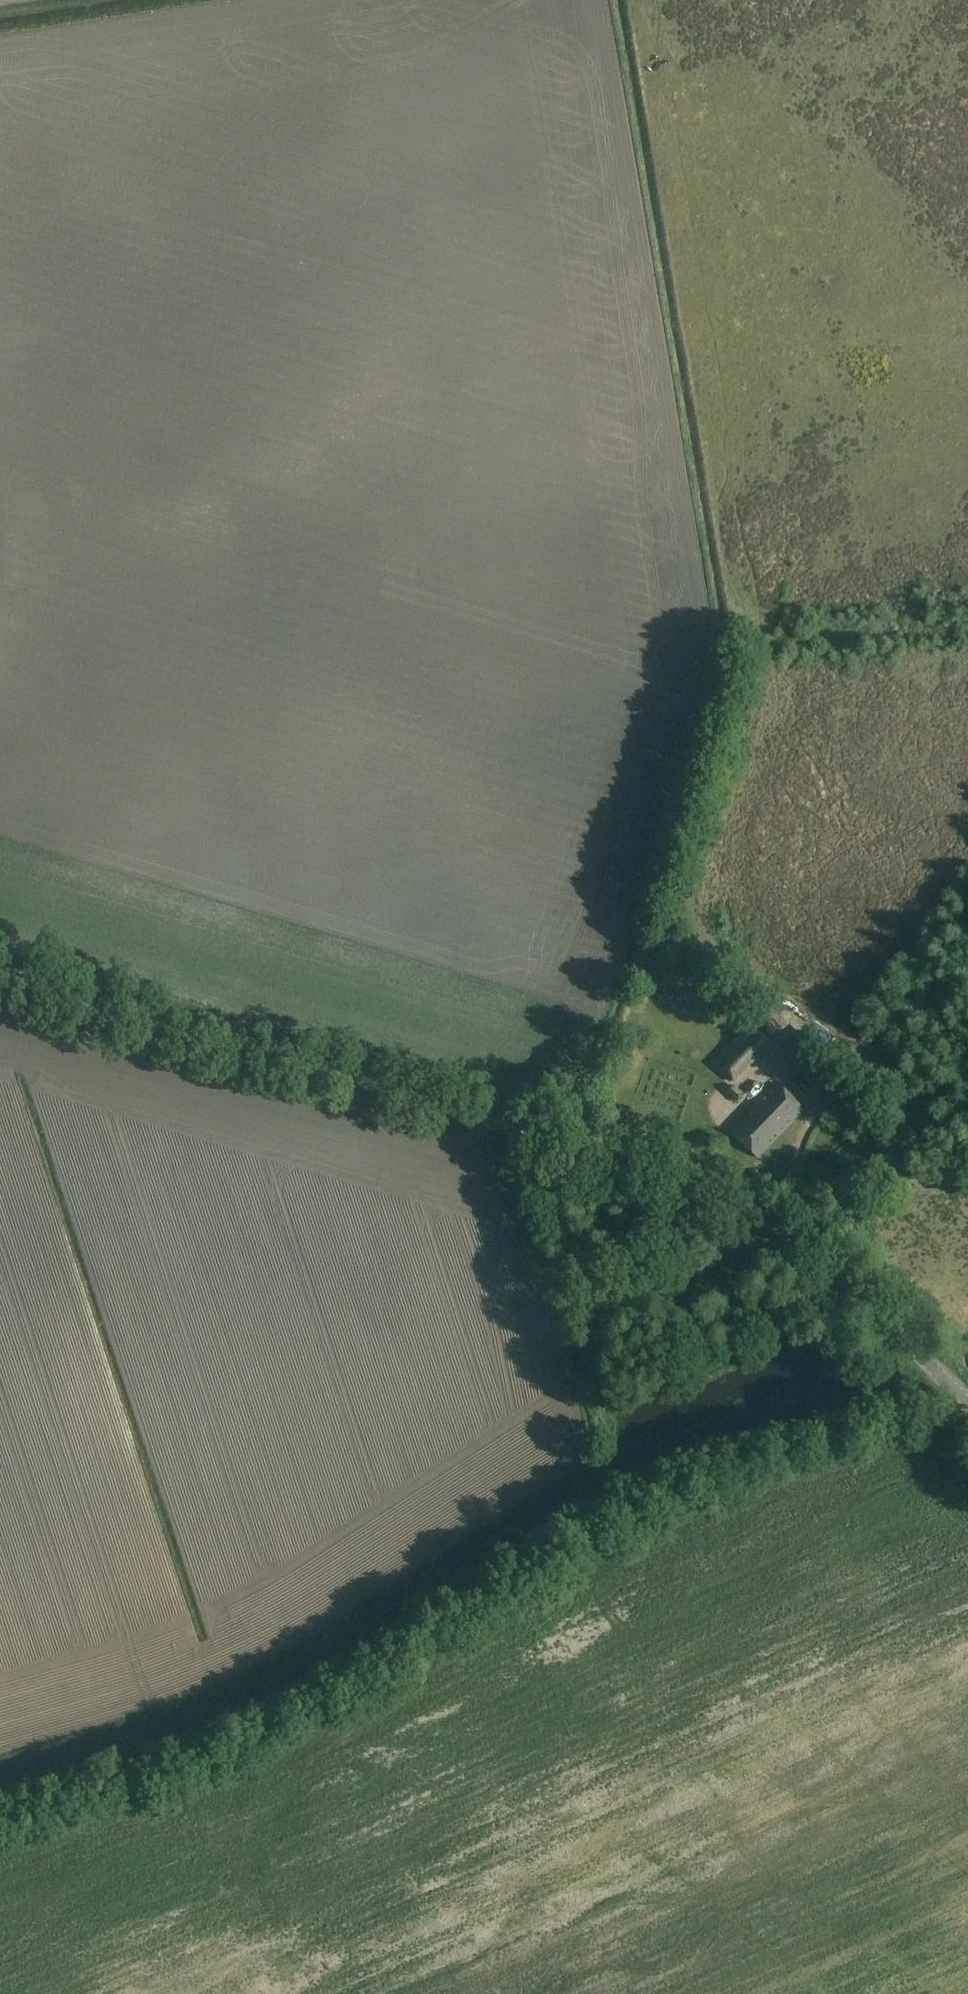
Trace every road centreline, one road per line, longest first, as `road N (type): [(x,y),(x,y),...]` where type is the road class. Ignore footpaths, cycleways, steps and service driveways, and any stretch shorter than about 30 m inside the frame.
road 1 (tertiary): [(967,1403),(815,1252),(706,1184),(0,975)]

